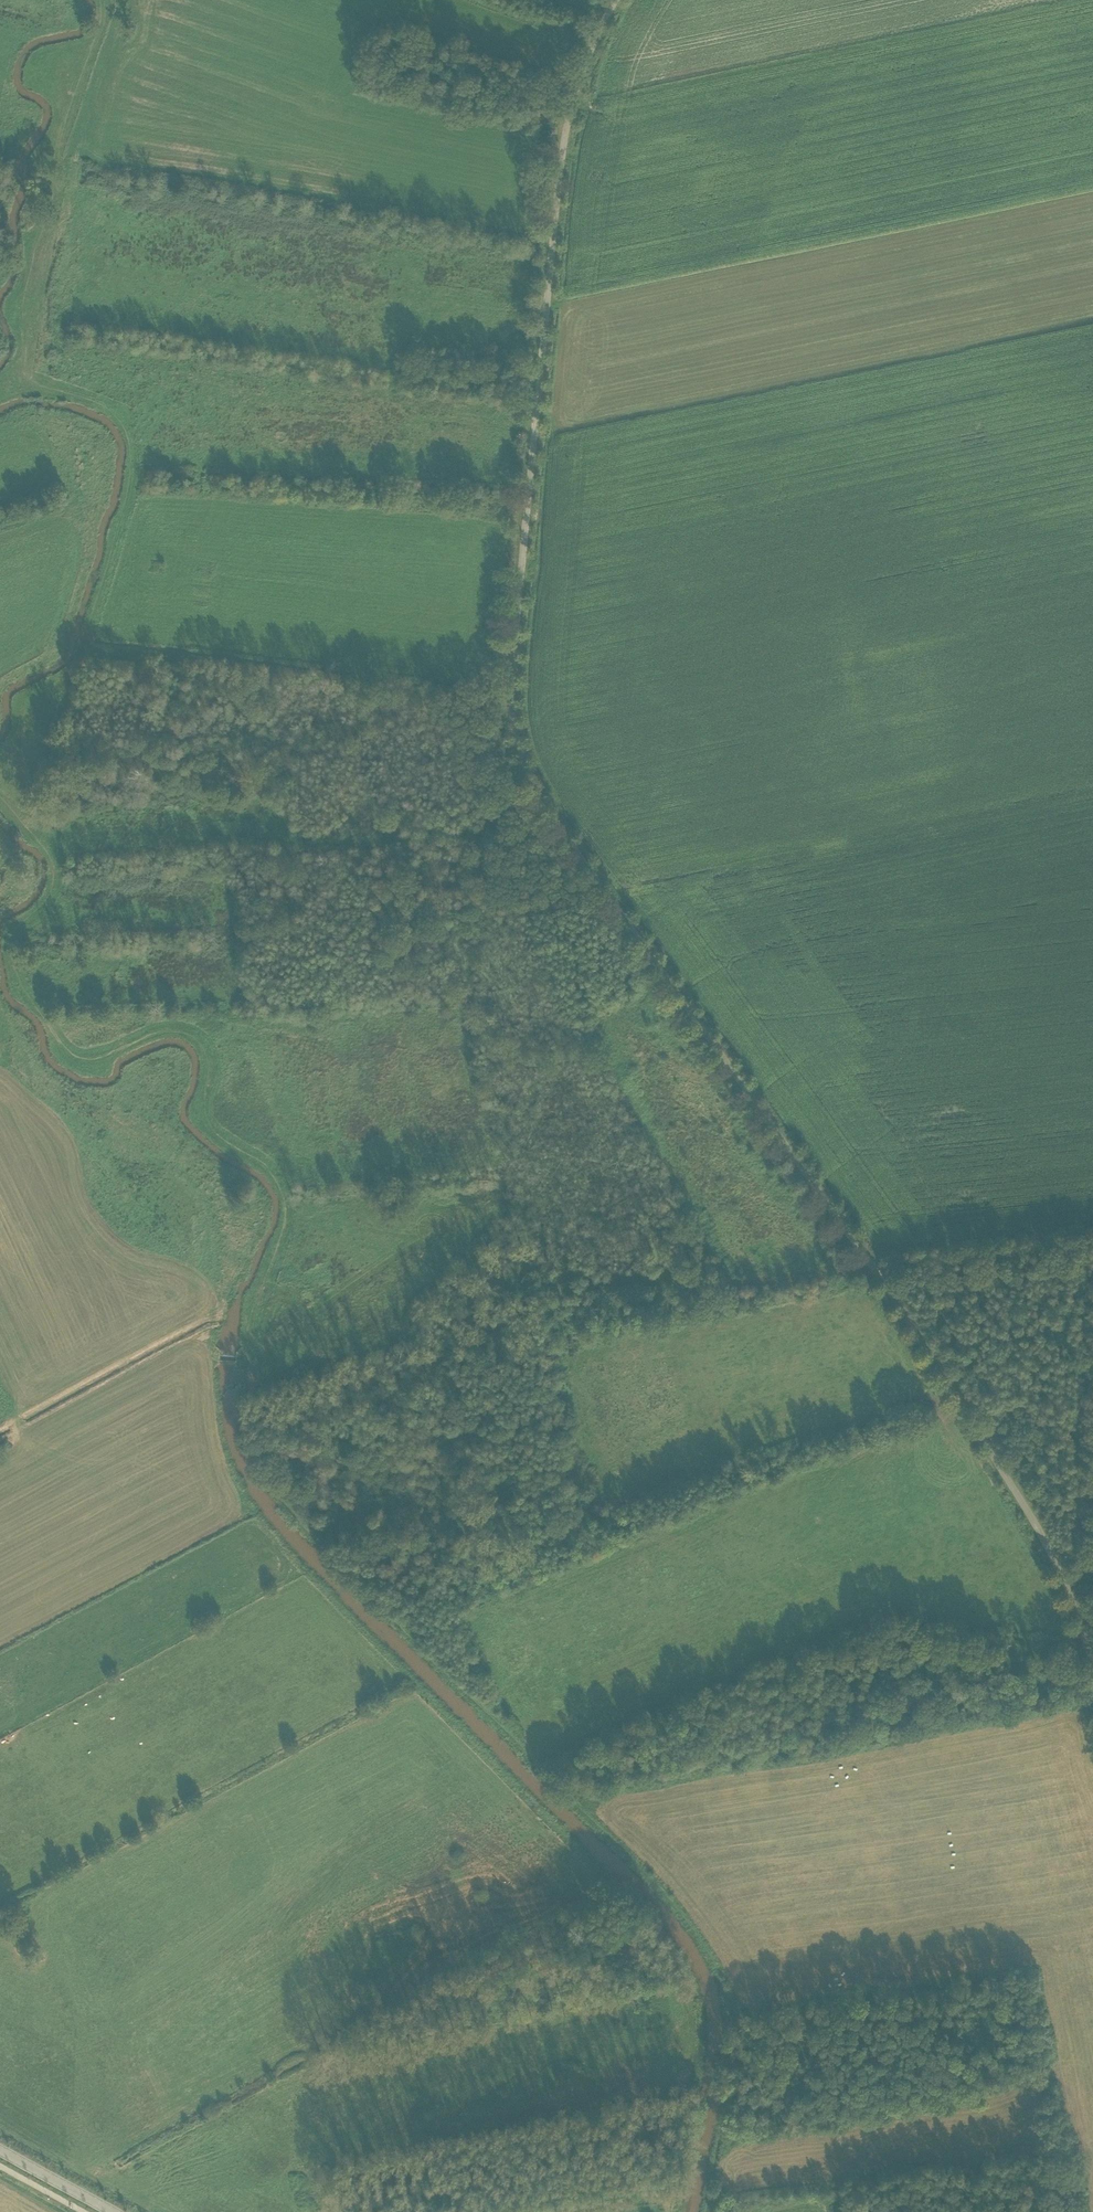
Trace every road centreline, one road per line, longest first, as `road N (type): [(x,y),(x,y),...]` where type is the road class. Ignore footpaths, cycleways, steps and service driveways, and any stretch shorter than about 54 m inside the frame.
road 1 (unclassified): [(1092,1664),(1073,1600),(1006,1467),(793,1144),(570,837),(525,756),(518,640),(570,127),(611,0)]
road 2 (track): [(1092,1237),(902,1263),(882,1275)]
road 3 (tertiary): [(113,2211),(0,2150)]

